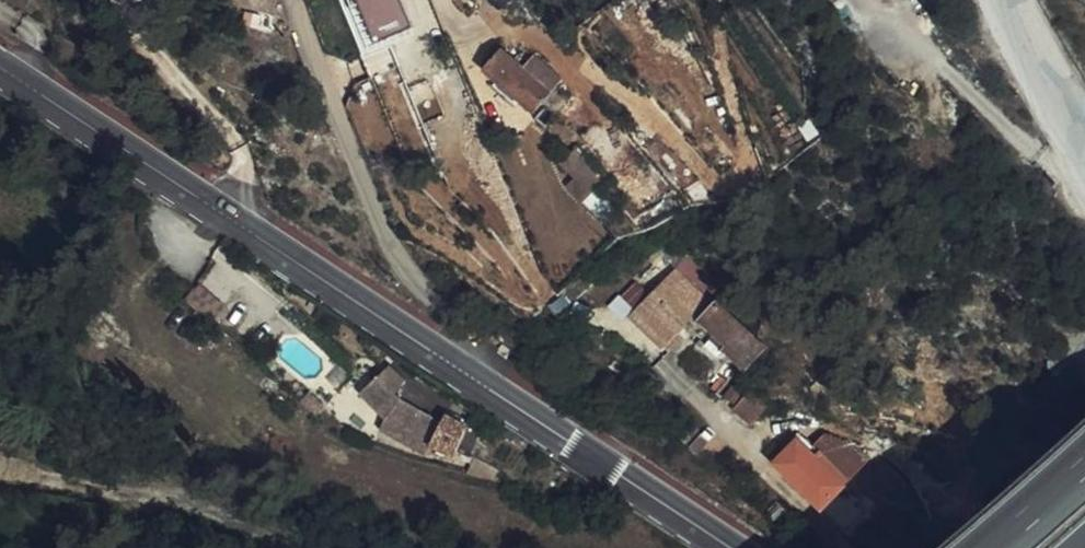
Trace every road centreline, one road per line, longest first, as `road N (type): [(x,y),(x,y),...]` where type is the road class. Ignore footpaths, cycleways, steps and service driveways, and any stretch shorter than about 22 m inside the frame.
road 1 (secondary): [(735,547),(0,51)]
road 2 (motorway): [(1084,465),(989,547)]

